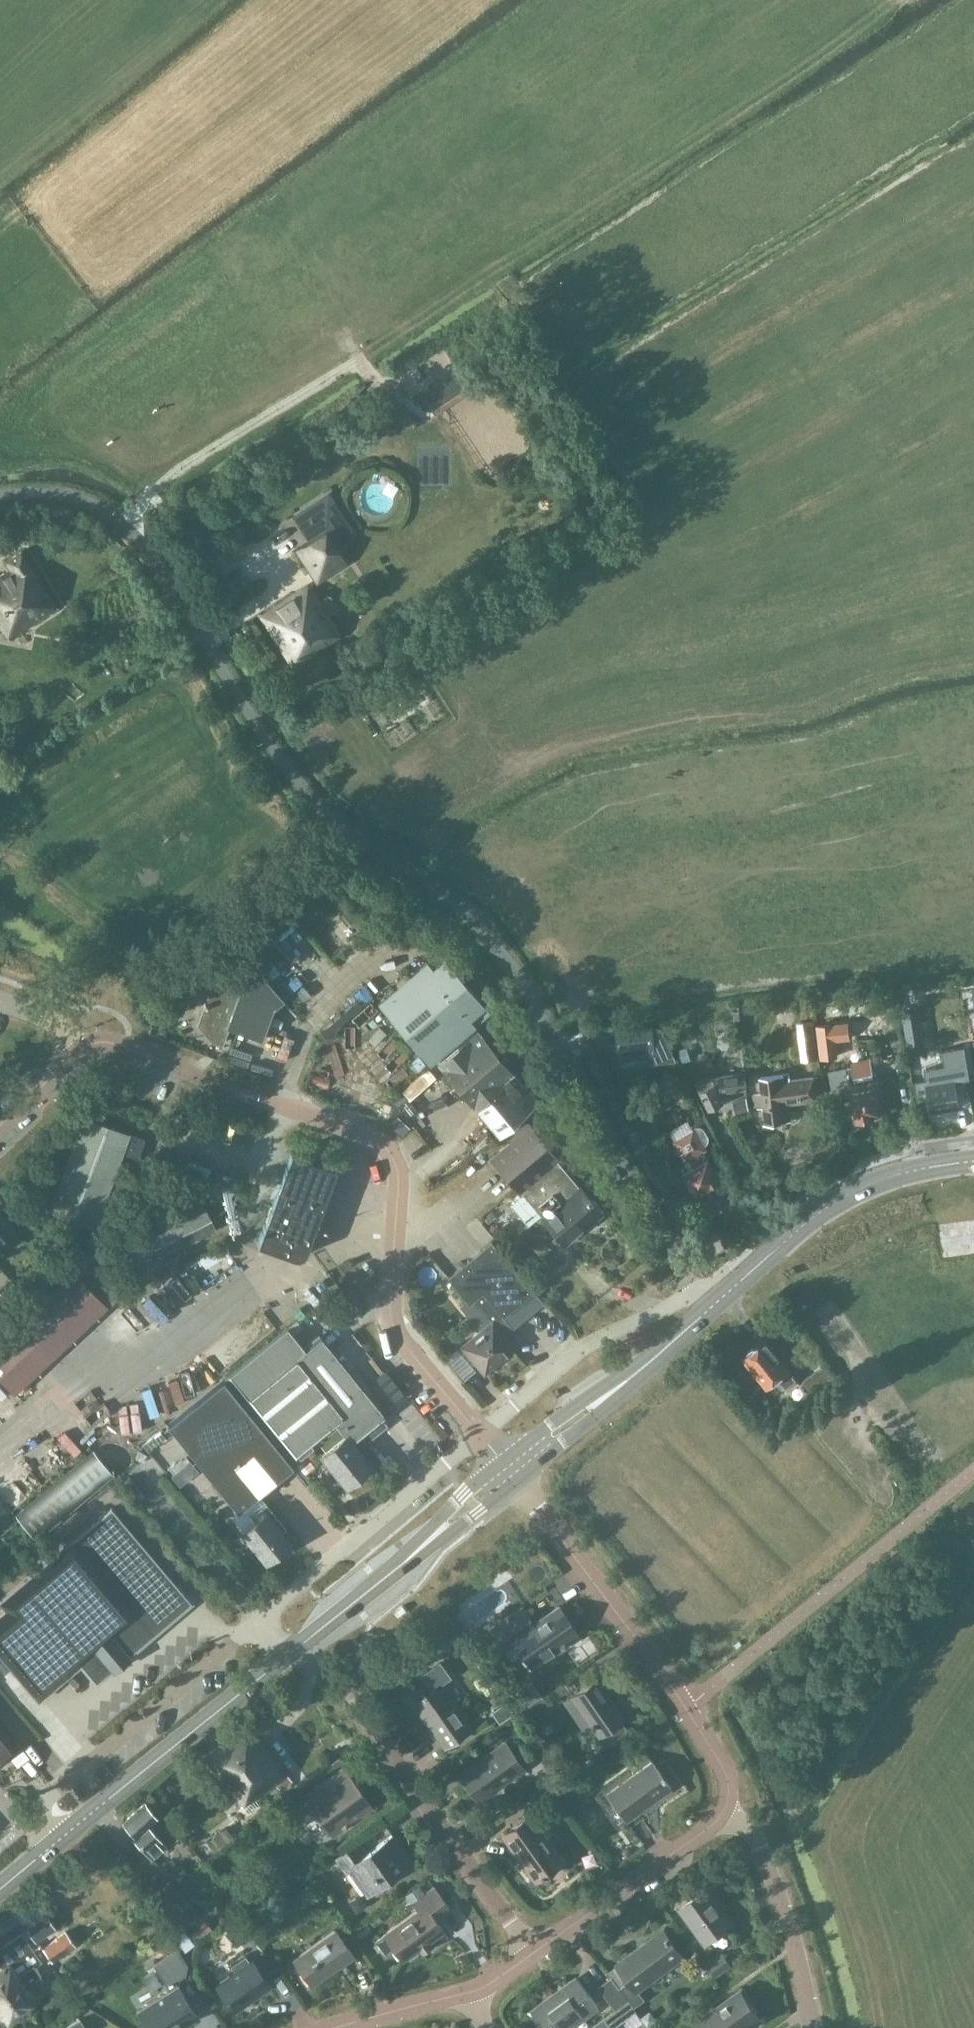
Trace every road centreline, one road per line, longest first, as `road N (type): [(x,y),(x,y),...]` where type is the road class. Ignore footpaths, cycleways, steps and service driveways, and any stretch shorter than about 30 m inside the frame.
road 1 (unclassified): [(694,1294),(495,944),(345,830),(290,774),(171,584),(126,528),(59,495),(0,496)]
road 2 (residential): [(479,1435),(391,1325),(399,1185),(393,1160),(359,1133),(256,1099)]
road 3 (residential): [(722,1812),(727,1785),(719,1763),(515,1481)]
road 4 (residential): [(258,1624),(34,1815),(57,1842)]
road 5 (tertiary): [(708,1310),(823,1209),(861,1187),(973,1161)]
road 6 (residential): [(533,1953),(361,1715)]
road 7 (tertiary): [(57,1842),(284,1659)]
road 8 (residential): [(479,1435),(258,1624)]
road 9 (residential): [(694,1294),(584,1347),(479,1435)]
road 10 (residential): [(813,2027),(760,1851),(753,1834),(722,1812)]
road 11 (residential): [(533,1953),(722,1812)]
road 12 (tertiary): [(515,1481),(677,1339)]
road 13 (tertiary): [(677,1339),(501,1463)]
road 14 (tertiary): [(501,1463),(374,1586)]
road 15 (tertiary): [(374,1586),(515,1481)]
road 16 (residential): [(335,2027),(468,1992)]
road 17 (residential): [(202,1080),(110,1042),(79,1050)]

